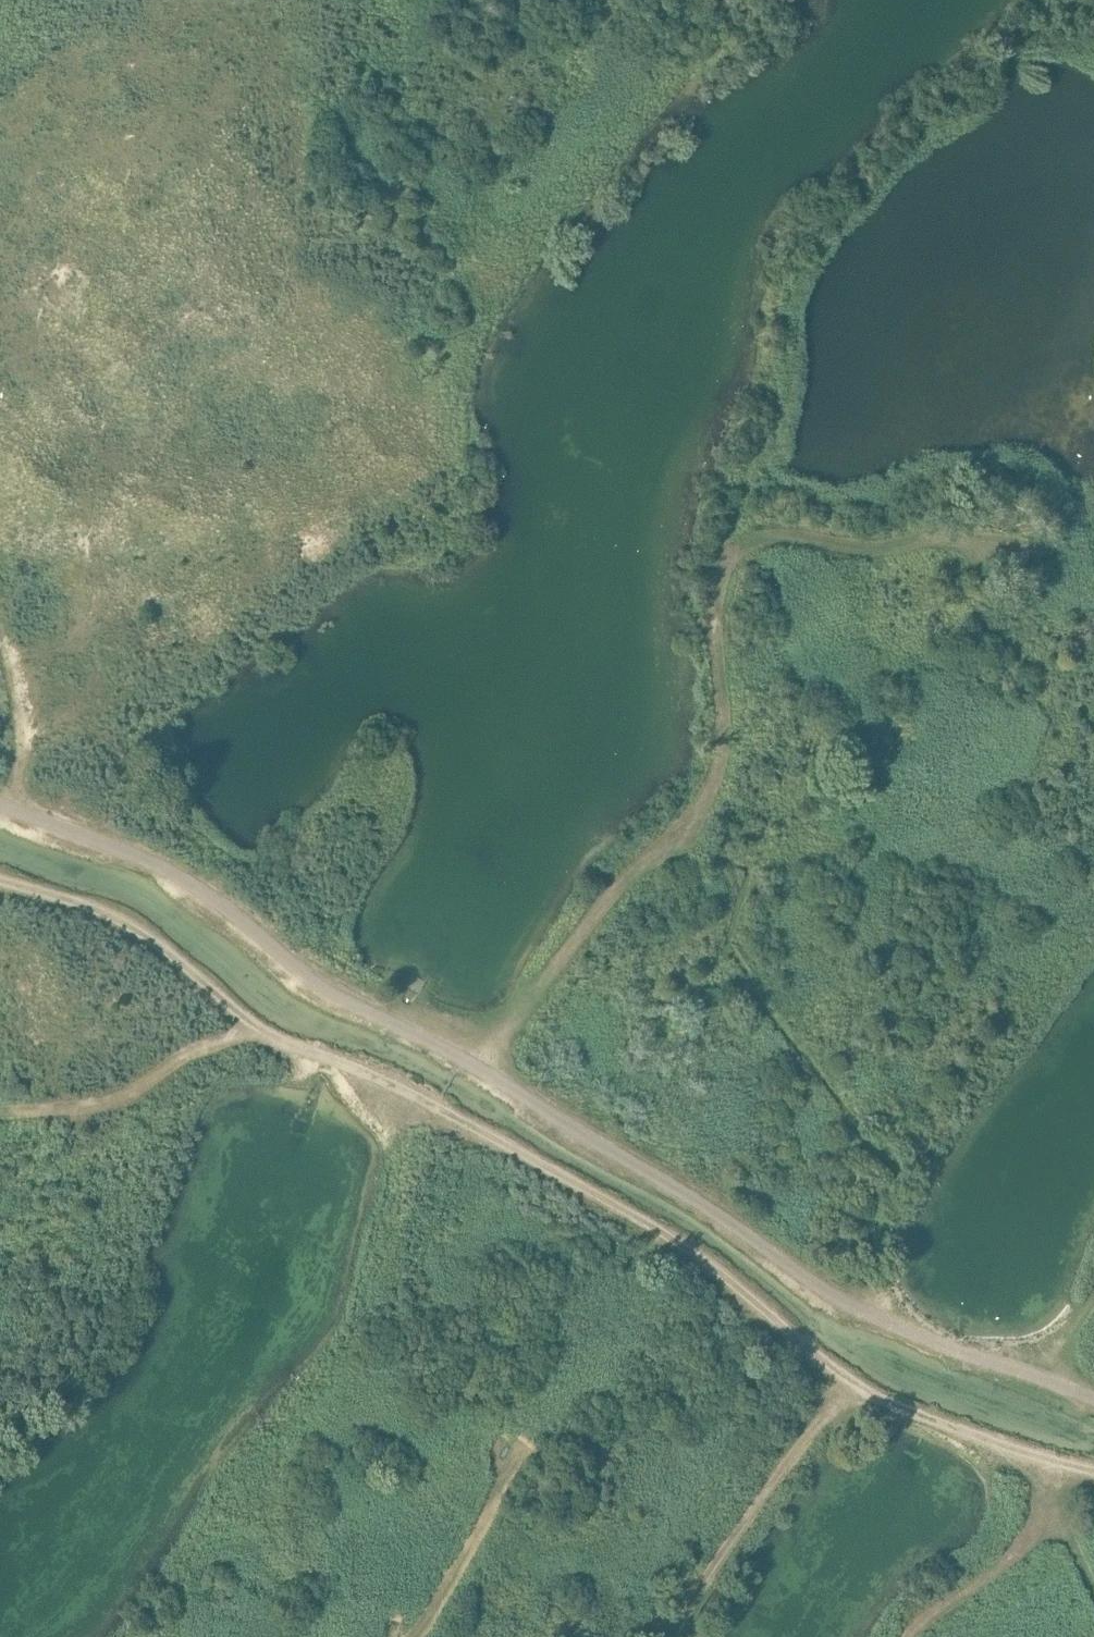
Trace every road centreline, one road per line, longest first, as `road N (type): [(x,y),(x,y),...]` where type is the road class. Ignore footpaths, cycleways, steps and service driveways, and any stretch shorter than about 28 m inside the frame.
road 1 (track): [(857,1386),(720,1563),(673,1636)]

